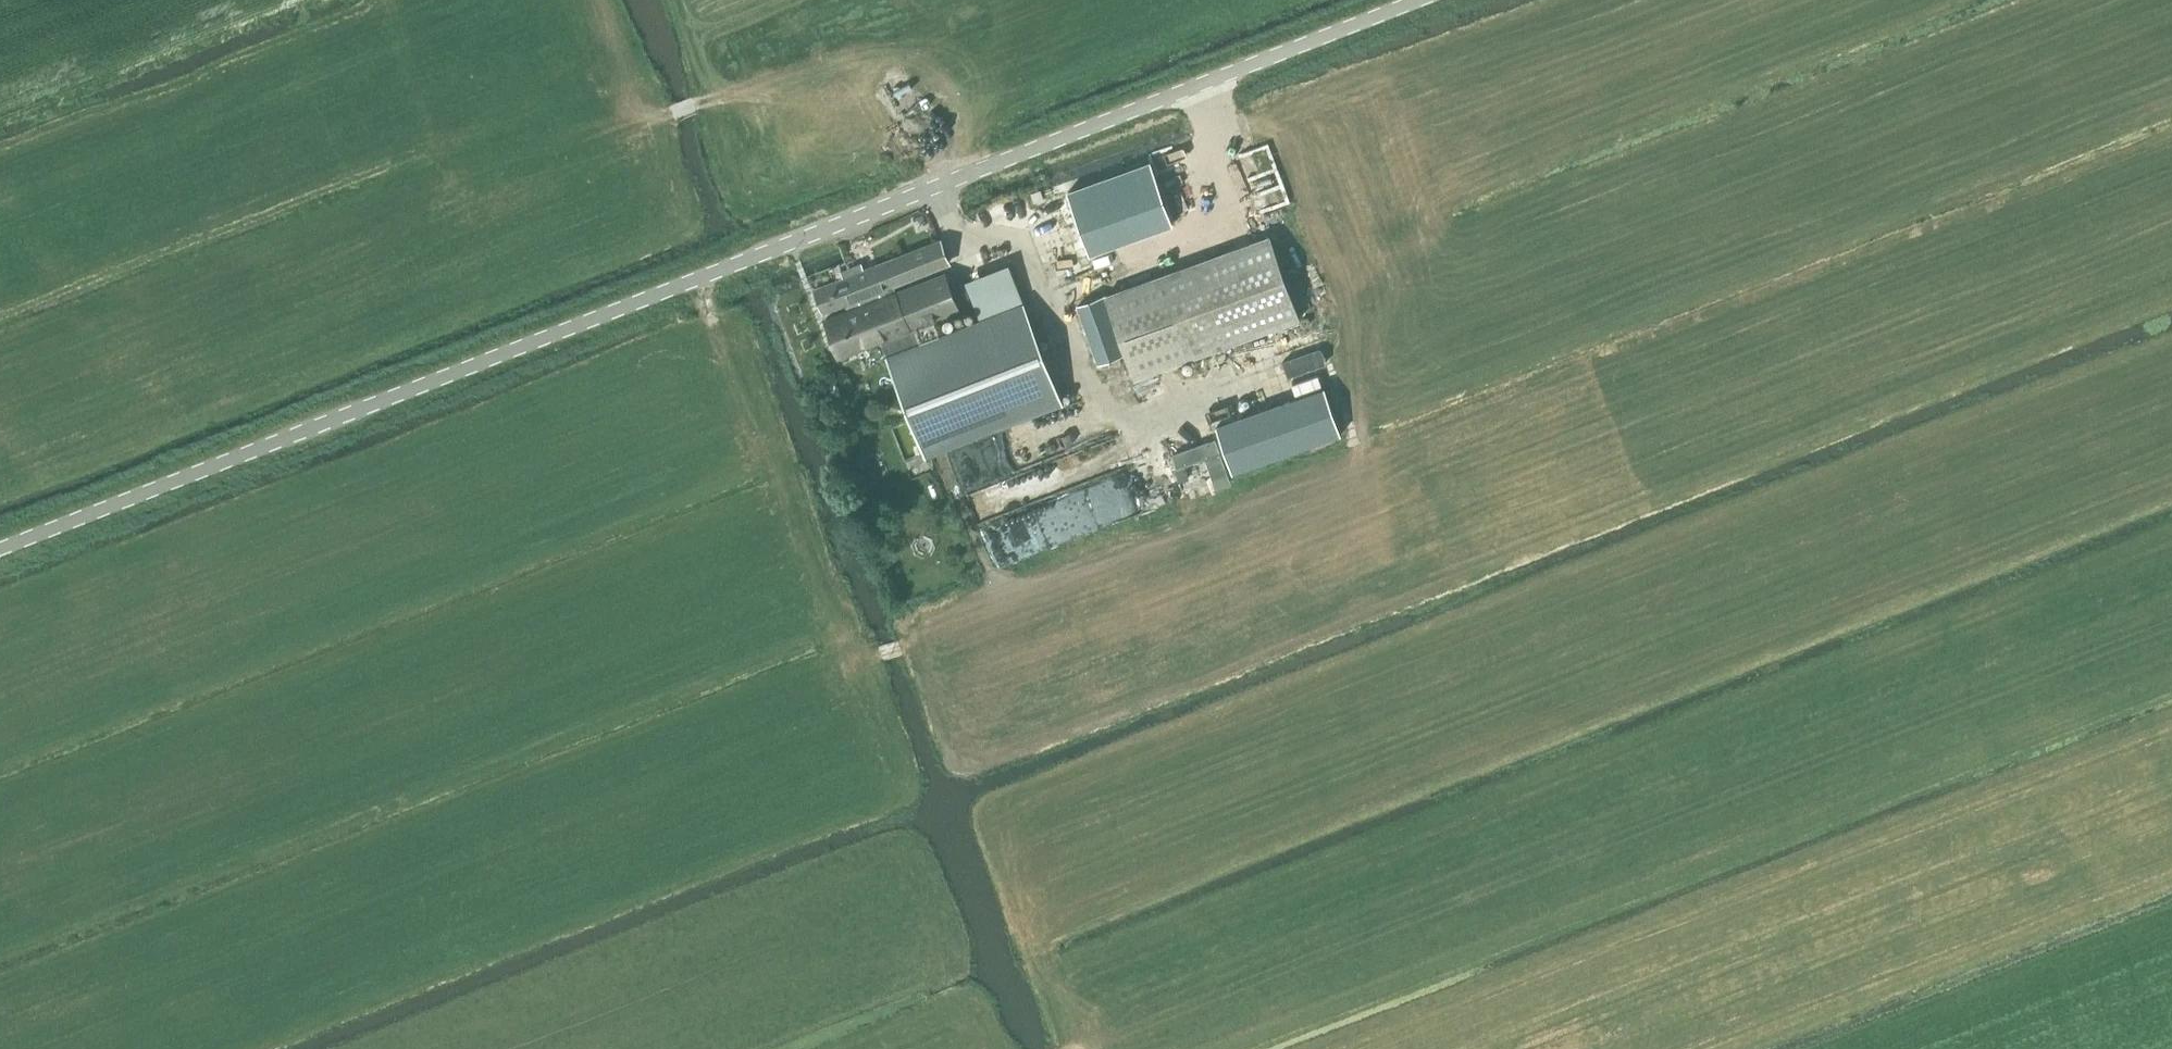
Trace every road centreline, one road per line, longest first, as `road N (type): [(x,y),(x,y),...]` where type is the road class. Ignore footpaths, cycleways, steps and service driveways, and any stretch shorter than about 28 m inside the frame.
road 1 (unclassified): [(0,548),(1423,0)]

